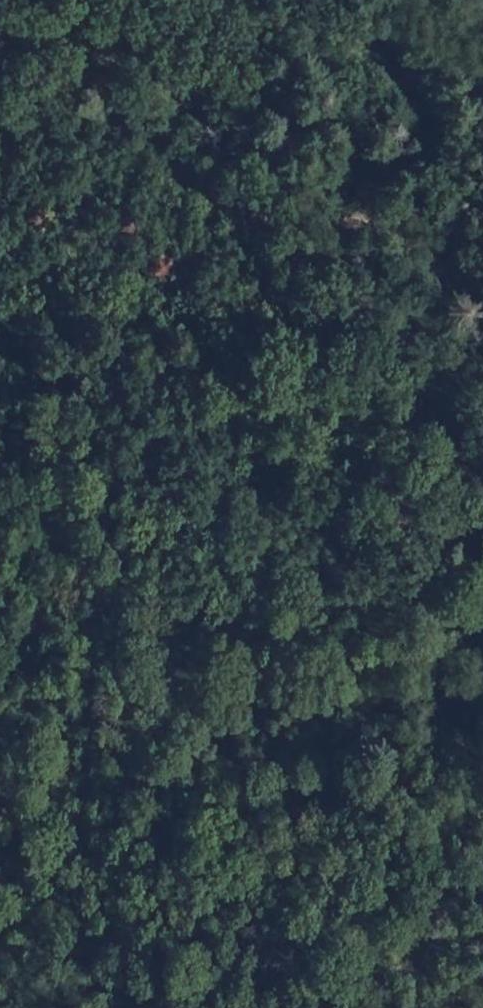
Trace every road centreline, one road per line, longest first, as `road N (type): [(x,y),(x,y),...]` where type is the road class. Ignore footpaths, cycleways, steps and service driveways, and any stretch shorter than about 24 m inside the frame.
road 1 (track): [(0,43),(46,60),(126,118),(192,186),(249,220),(368,221),(411,243),(482,316)]

